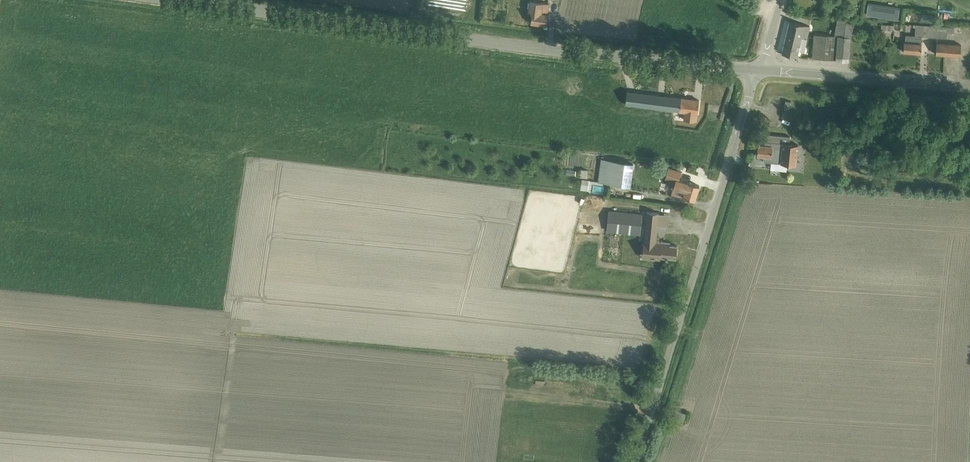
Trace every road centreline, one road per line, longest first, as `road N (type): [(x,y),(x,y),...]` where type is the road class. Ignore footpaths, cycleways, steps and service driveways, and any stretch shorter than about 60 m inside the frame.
road 1 (tertiary): [(759,70),(170,0)]
road 2 (unclassified): [(635,461),(759,70)]
road 3 (tertiary): [(969,86),(759,70)]

